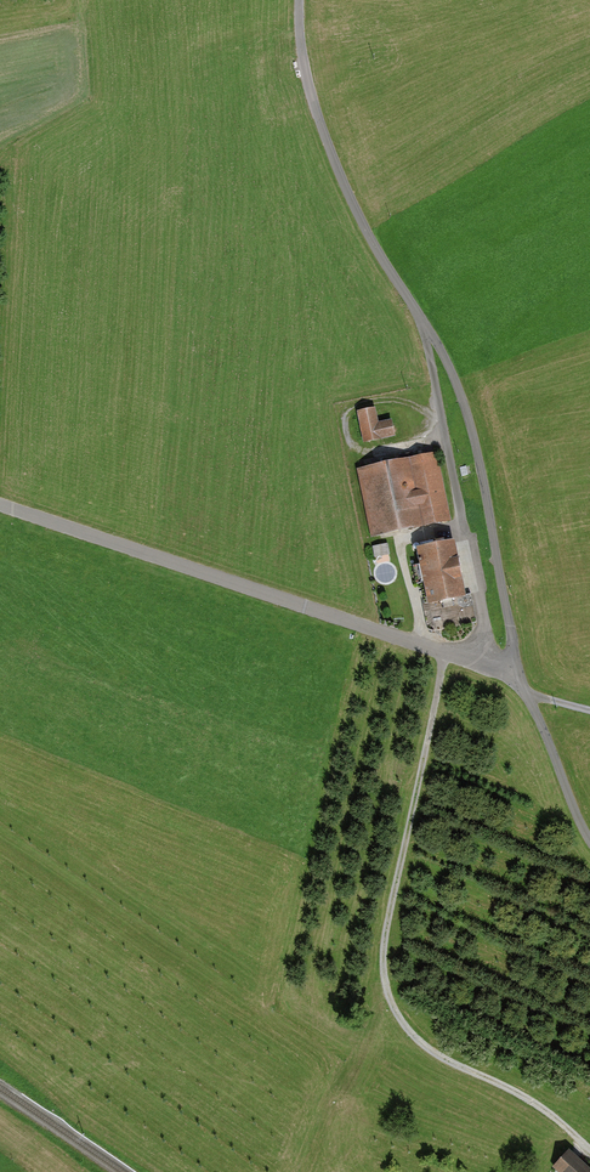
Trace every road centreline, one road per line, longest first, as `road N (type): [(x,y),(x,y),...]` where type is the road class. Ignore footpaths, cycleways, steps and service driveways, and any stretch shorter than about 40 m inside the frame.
road 1 (residential): [(300,0),(304,53),(345,187),(465,403),(520,684)]
road 2 (track): [(446,653),(384,951),(391,1003),(405,1028),(432,1049),(544,1107),(589,1149)]
road 3 (unclassified): [(520,684),(488,666),(0,505)]
road 4 (unclassified): [(589,838),(520,684)]

